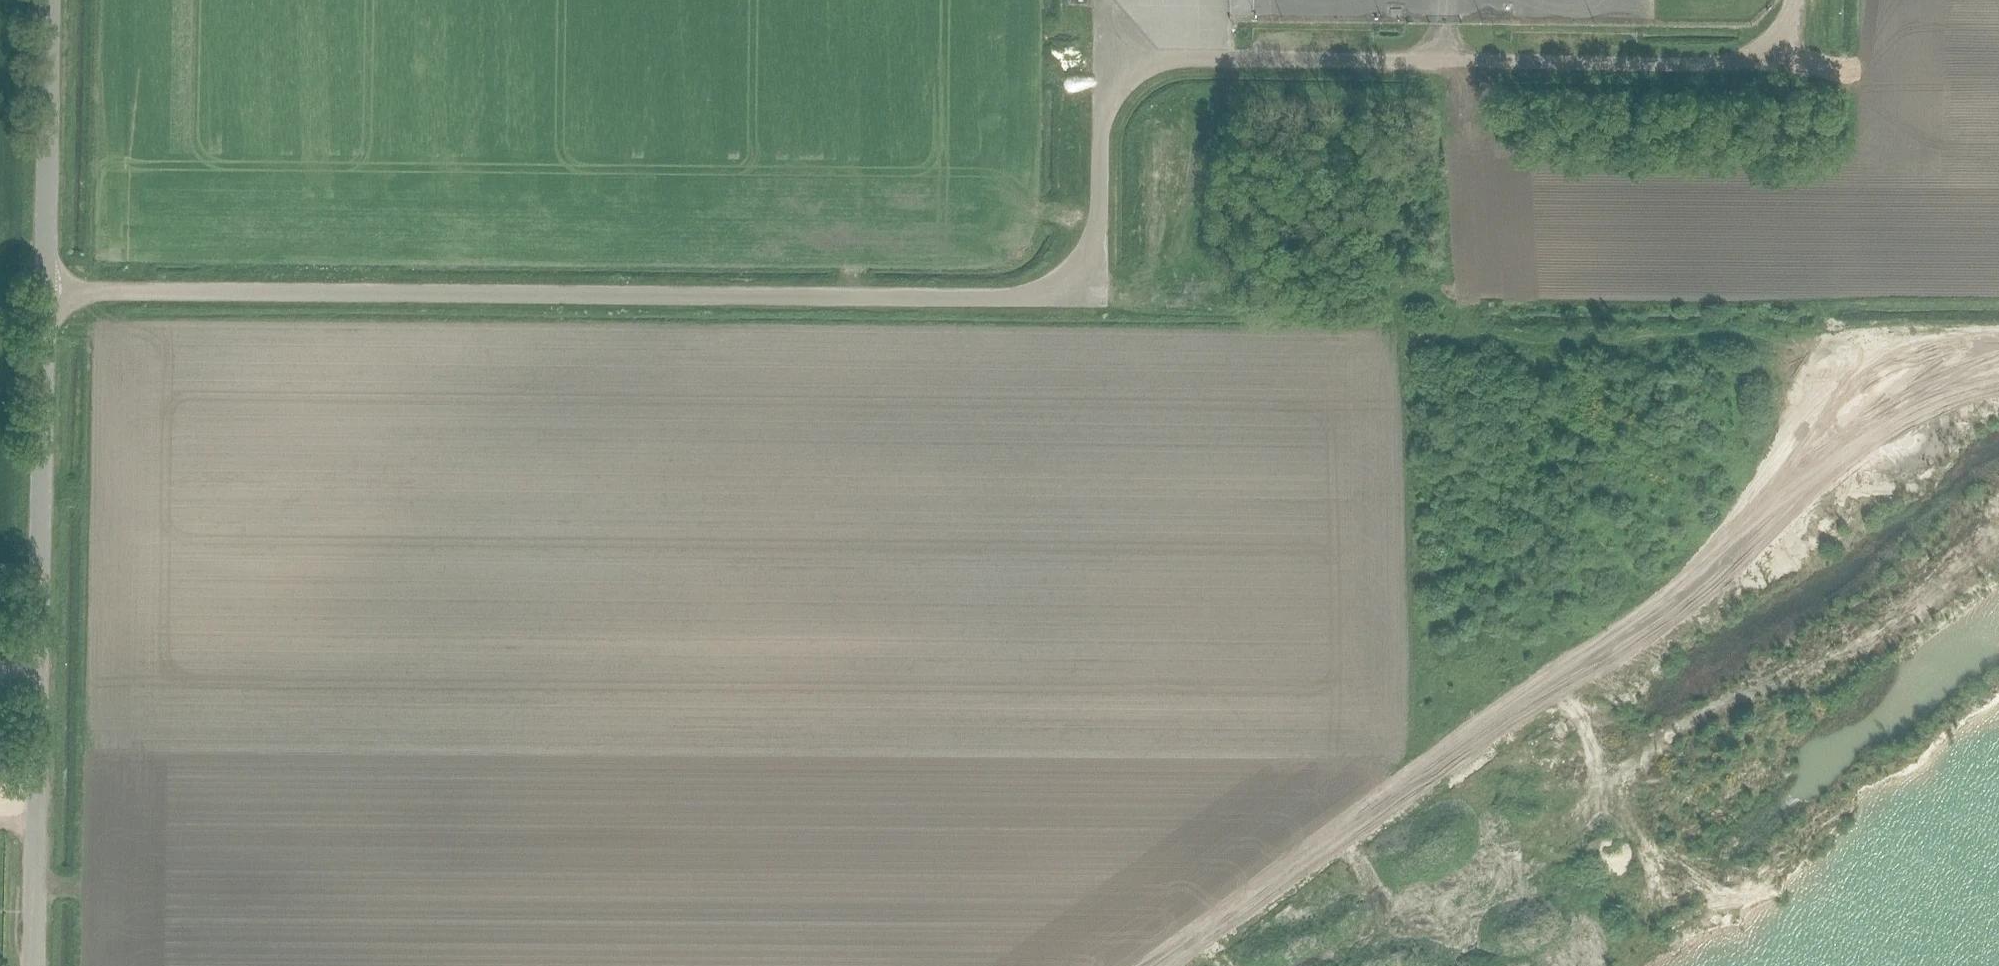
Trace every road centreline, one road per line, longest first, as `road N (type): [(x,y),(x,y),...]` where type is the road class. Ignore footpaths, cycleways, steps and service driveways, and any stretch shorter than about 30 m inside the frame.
road 1 (unclassified): [(36,965),(42,0)]

